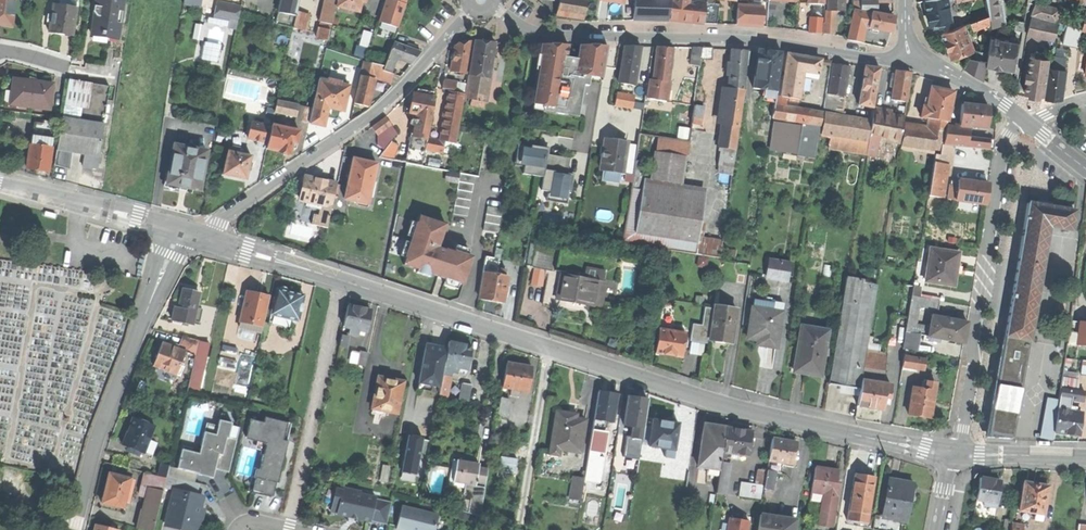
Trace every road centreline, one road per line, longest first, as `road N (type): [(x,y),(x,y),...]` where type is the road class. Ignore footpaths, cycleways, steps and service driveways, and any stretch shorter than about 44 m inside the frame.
road 1 (tertiary): [(203,239),(728,406),(955,453)]
road 2 (tertiary): [(911,49),(895,59),(696,36),(551,36),(484,0)]
road 3 (residential): [(480,0),(381,110),(203,239)]
road 4 (residential): [(955,453),(1001,151),(1020,117)]
road 5 (residential): [(180,232),(98,434),(75,529)]
road 6 (tertiary): [(180,232),(0,184)]
road 7 (tertiary): [(955,453),(1085,456)]
road 8 (residential): [(911,49),(1020,117)]

